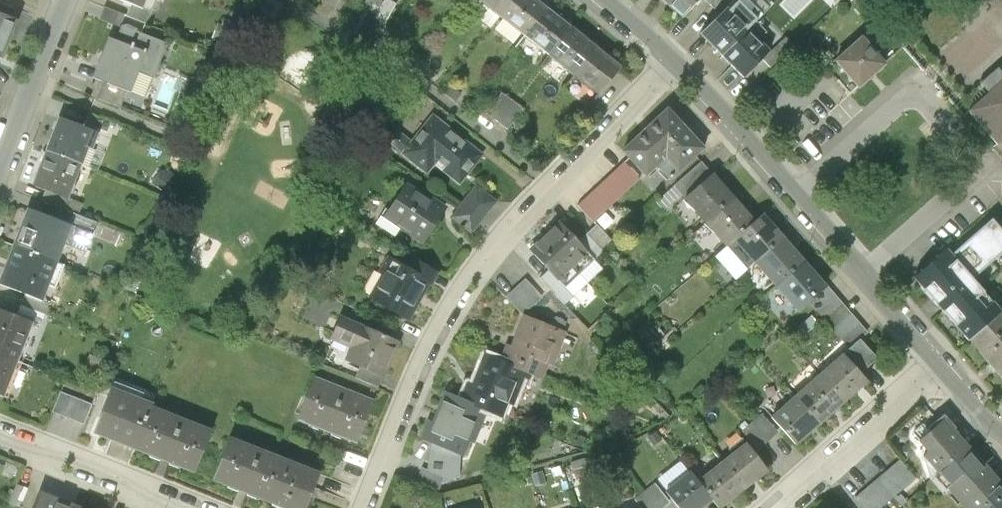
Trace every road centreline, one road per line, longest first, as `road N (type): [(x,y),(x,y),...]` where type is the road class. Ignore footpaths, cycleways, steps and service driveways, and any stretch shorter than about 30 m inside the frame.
road 1 (residential): [(367,507),(441,326),(484,263),(672,62)]
road 2 (residential): [(937,363),(672,62)]
road 3 (residential): [(772,507),(937,363)]
road 4 (residential): [(0,432),(192,507)]
road 5 (residential): [(0,163),(64,0)]

